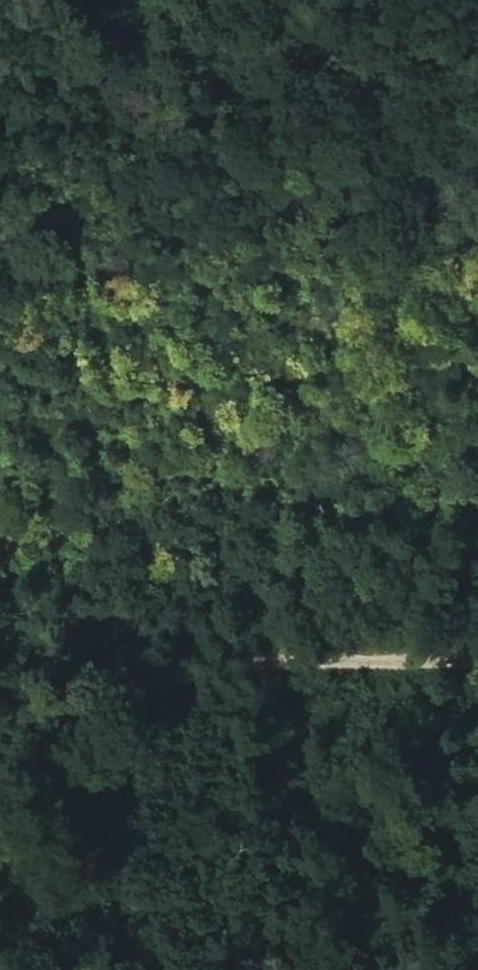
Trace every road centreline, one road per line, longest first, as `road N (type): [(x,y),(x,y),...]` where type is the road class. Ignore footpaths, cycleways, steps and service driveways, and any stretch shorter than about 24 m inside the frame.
road 1 (track): [(0,670),(174,615),(477,622)]

